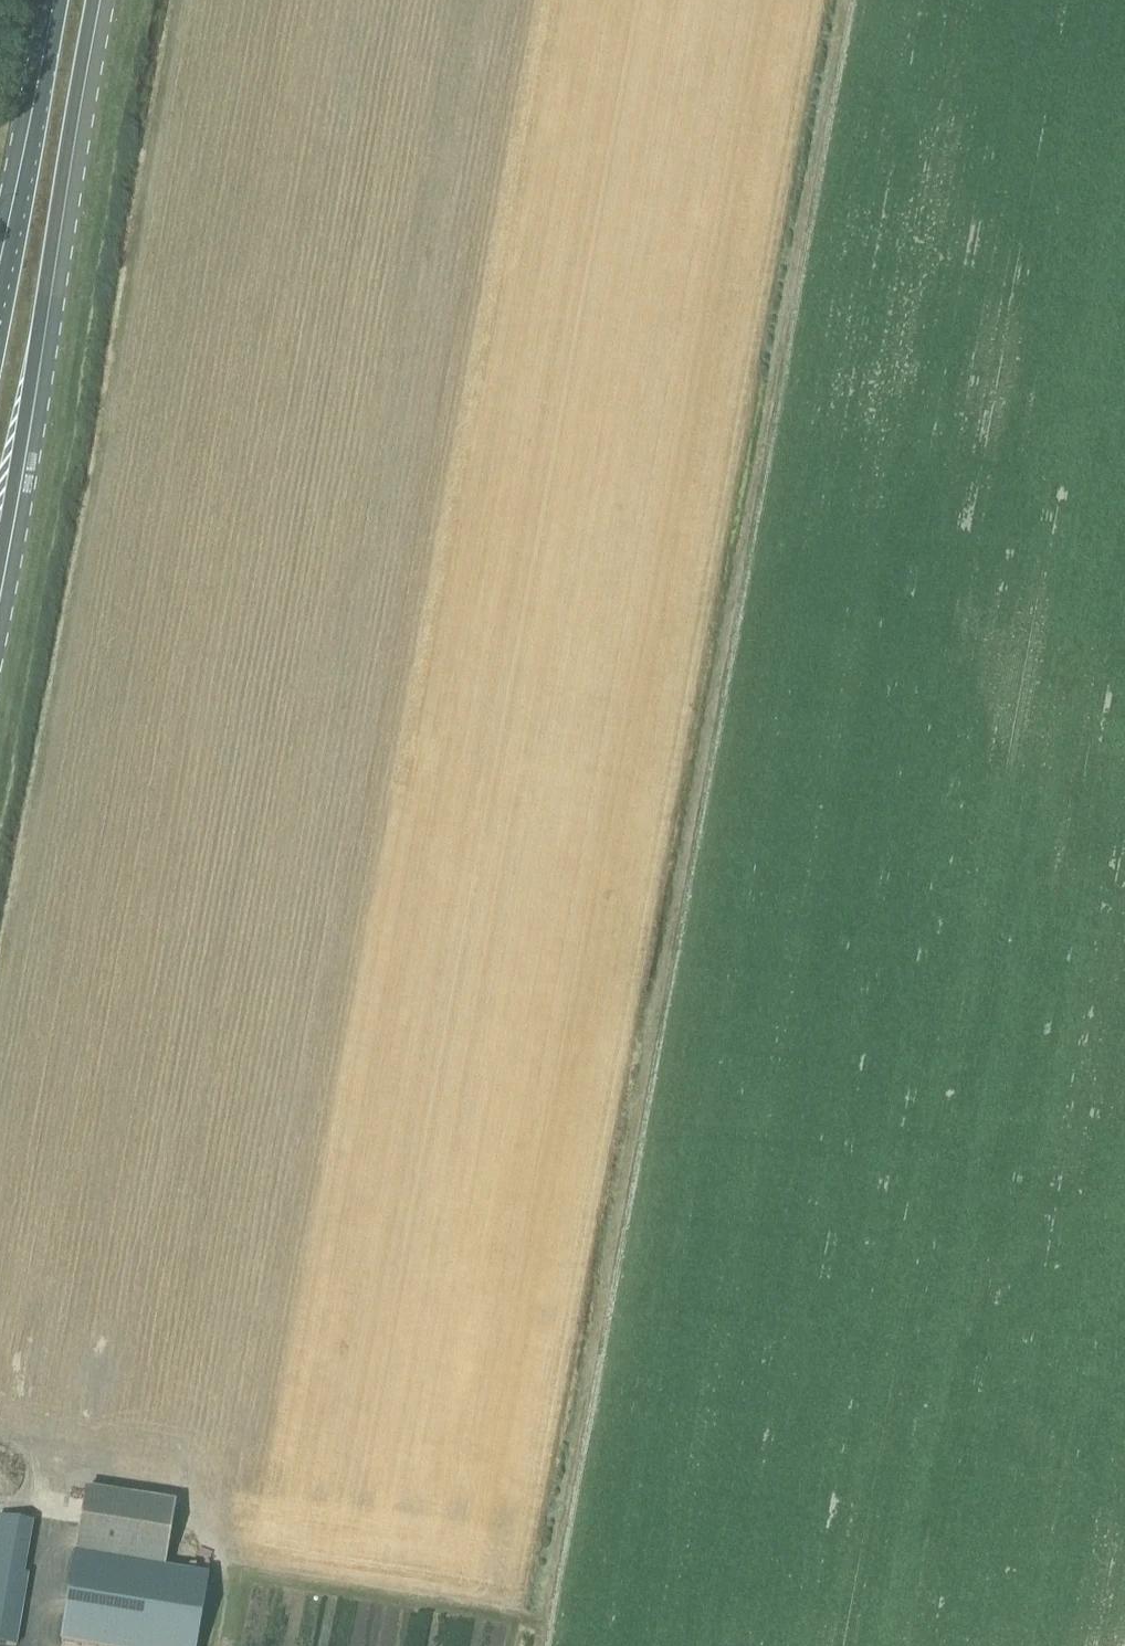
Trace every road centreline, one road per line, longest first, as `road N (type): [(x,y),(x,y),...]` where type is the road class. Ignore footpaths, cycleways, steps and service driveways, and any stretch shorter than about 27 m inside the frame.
road 1 (primary): [(0,581),(99,0)]
road 2 (primary): [(54,0),(0,279)]

